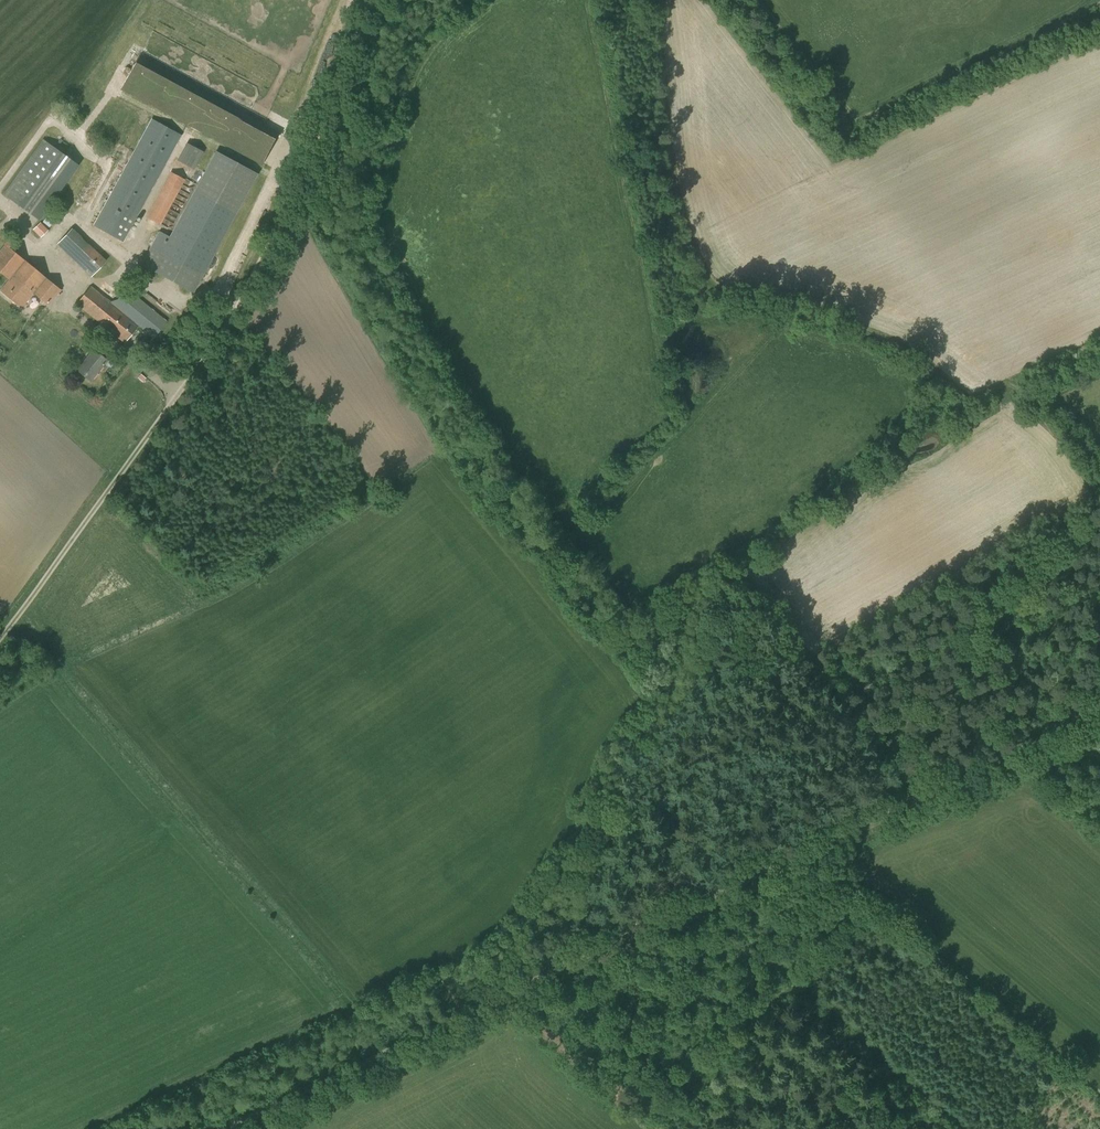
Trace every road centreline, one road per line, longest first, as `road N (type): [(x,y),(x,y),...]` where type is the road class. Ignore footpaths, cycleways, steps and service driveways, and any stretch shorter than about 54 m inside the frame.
road 1 (unclassified): [(220,1128),(894,800),(1099,711)]
road 2 (track): [(0,634),(211,344),(266,252),(369,0)]

